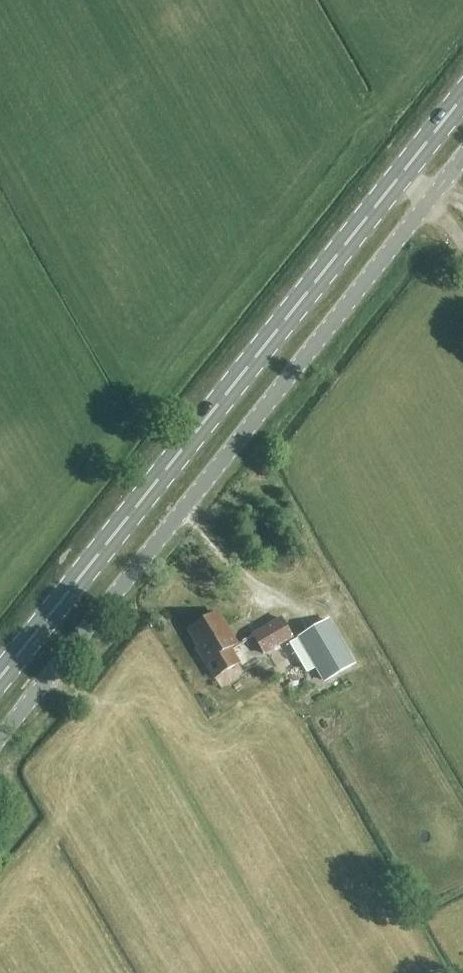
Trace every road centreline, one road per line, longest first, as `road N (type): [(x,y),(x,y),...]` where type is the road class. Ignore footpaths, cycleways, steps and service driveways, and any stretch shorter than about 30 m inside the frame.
road 1 (unclassified): [(0,739),(429,200)]
road 2 (primary): [(0,676),(400,174)]

